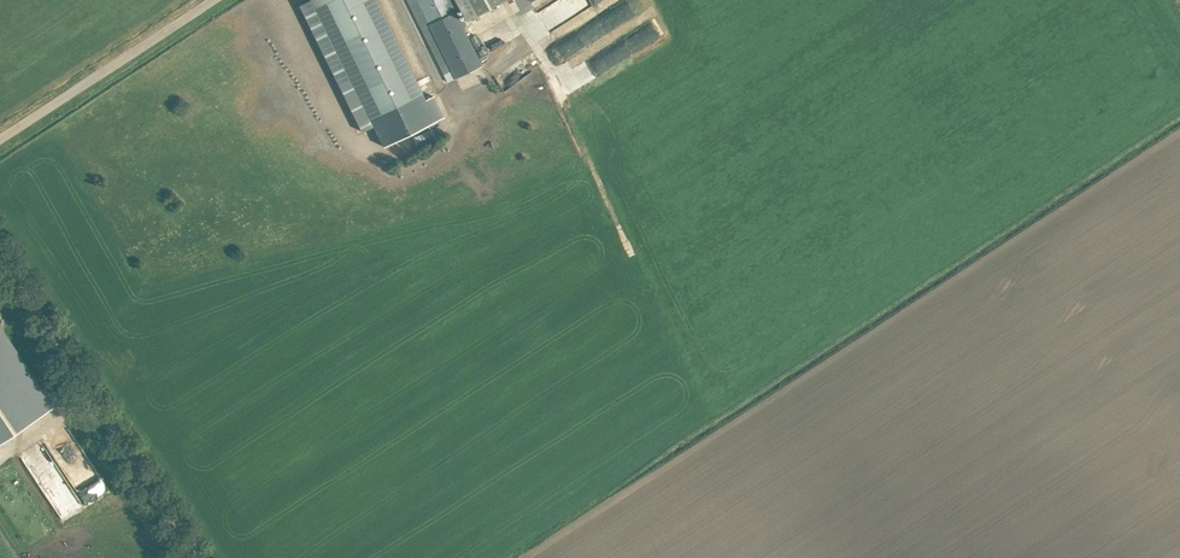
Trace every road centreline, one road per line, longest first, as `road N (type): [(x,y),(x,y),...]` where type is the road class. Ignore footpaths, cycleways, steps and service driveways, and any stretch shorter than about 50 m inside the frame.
road 1 (track): [(189,557),(0,272)]
road 2 (track): [(0,140),(219,0)]

